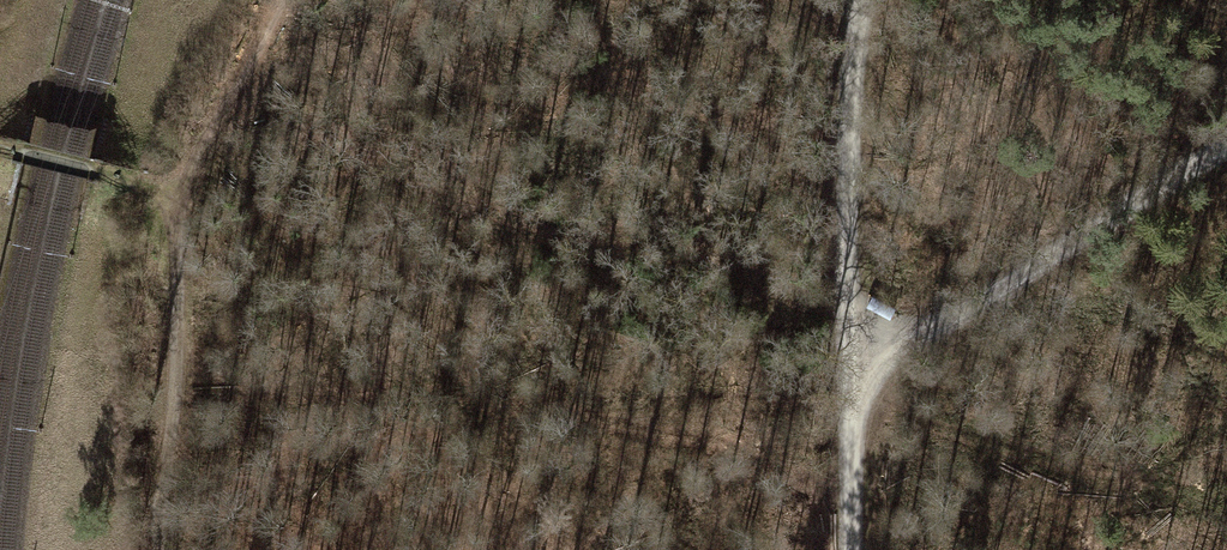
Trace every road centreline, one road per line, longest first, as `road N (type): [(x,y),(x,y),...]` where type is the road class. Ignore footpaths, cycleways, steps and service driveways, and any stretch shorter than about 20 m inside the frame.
road 1 (track): [(867,0),(841,126),(853,355),(846,549)]
road 2 (track): [(1226,139),(1021,279),(853,355)]
road 3 (track): [(162,549),(185,195)]
road 4 (track): [(20,152),(185,195)]

